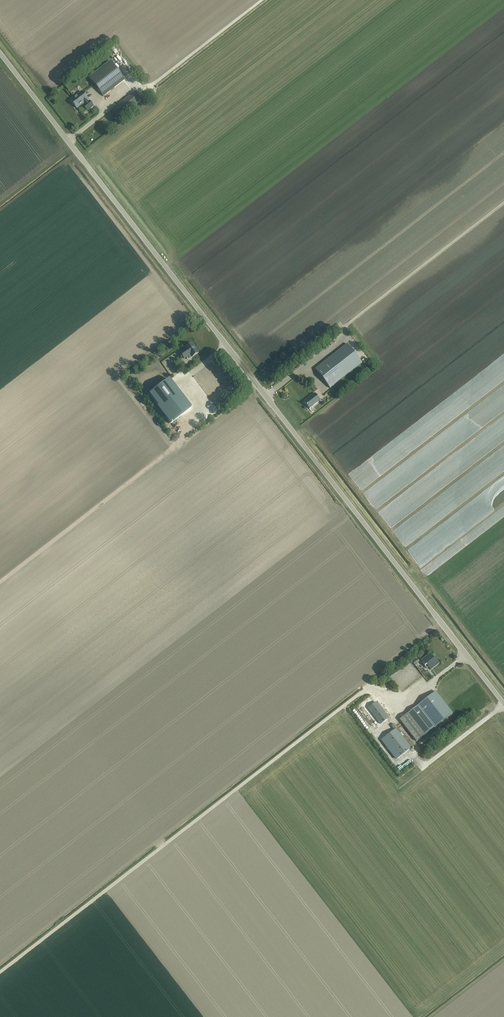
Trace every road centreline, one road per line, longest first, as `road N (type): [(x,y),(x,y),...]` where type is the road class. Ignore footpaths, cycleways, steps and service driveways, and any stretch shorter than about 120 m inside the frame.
road 1 (unclassified): [(503,703),(0,52)]

